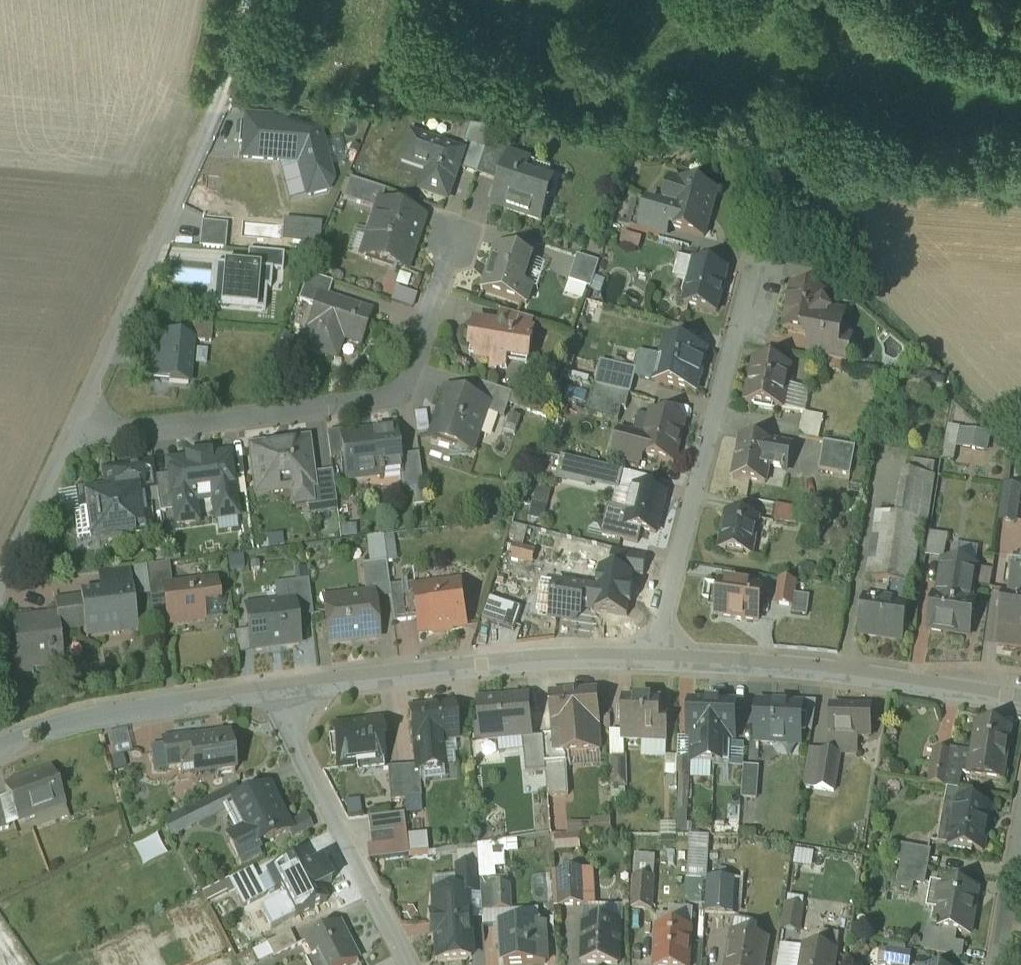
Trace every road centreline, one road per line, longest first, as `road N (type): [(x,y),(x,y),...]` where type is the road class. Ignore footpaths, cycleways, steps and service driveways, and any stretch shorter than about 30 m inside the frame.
road 1 (residential): [(76,423),(142,430),(399,394),(452,245)]
road 2 (residential): [(76,423),(196,159),(246,0)]
road 3 (residential): [(651,657),(733,344),(758,287)]
road 4 (residential): [(271,691),(551,659),(651,657)]
road 5 (residential): [(651,657),(845,672),(1020,700)]
road 6 (residential): [(271,691),(408,964)]
road 7 (residential): [(0,744),(102,716),(271,691)]
road 8 (residential): [(0,589),(76,423)]
road 9 (residential): [(994,964),(1020,826)]

